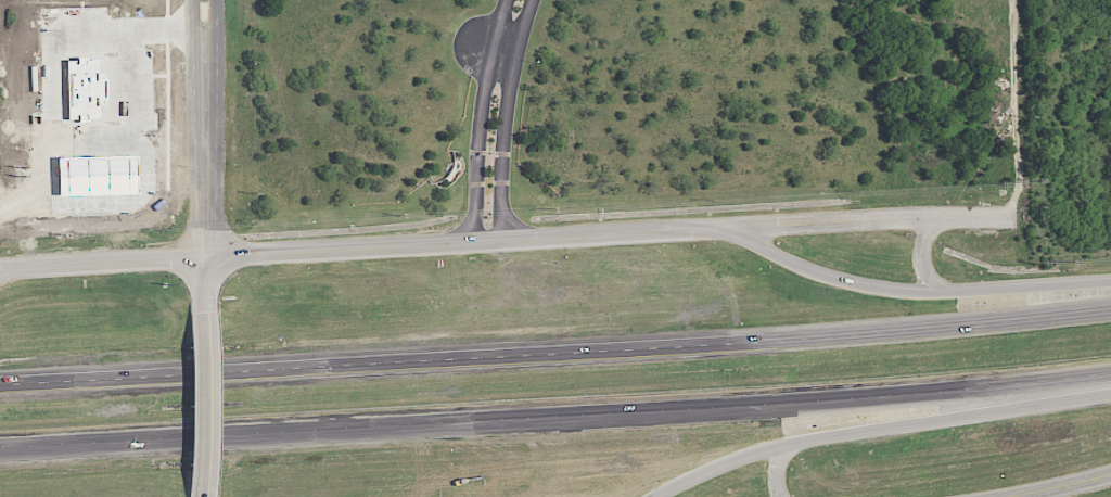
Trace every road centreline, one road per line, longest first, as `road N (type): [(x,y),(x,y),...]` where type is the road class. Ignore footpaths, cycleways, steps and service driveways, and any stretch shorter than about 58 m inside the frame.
road 1 (trunk): [(0,450),(748,405),(1110,373)]
road 2 (trunk): [(1110,315),(611,356),(0,389)]
road 3 (tertiary): [(721,227),(26,268)]
road 4 (trunk): [(669,496),(710,471),(791,445),(1110,397)]
road 5 (trunk): [(1110,282),(945,292),(876,284),(820,271),(721,227)]
road 6 (tertiary): [(1014,217),(721,227)]
road 7 (residential): [(507,0),(487,80),(477,242)]
road 8 (residential): [(502,241),(511,85),(532,0)]
road 9 (tertiary): [(207,88),(207,311)]
road 10 (tertiary): [(207,311),(205,496)]

